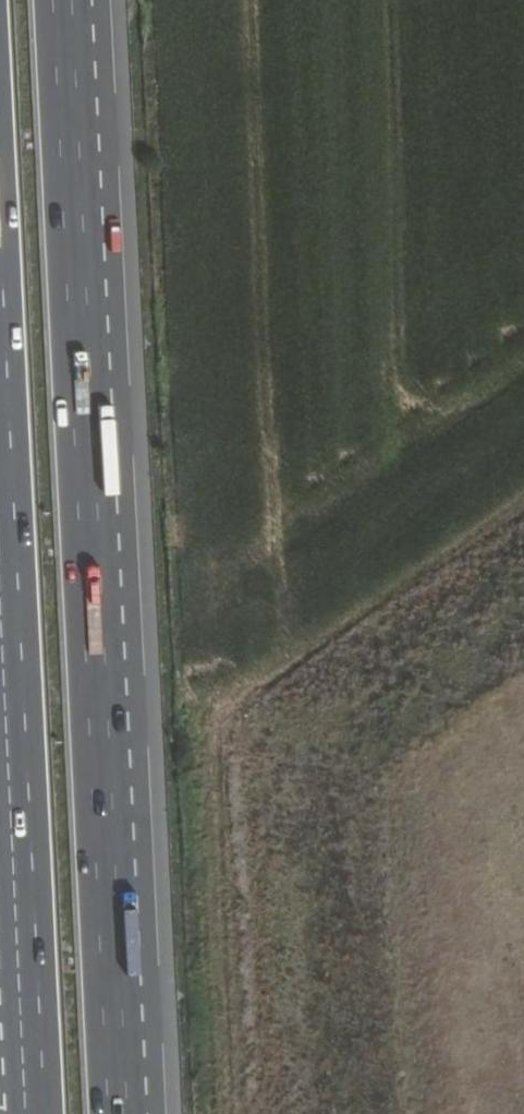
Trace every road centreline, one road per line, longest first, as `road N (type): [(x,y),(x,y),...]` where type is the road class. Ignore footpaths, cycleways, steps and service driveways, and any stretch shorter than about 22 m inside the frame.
road 1 (motorway): [(125,1113),(70,0)]
road 2 (motorway): [(0,515),(29,1113)]

